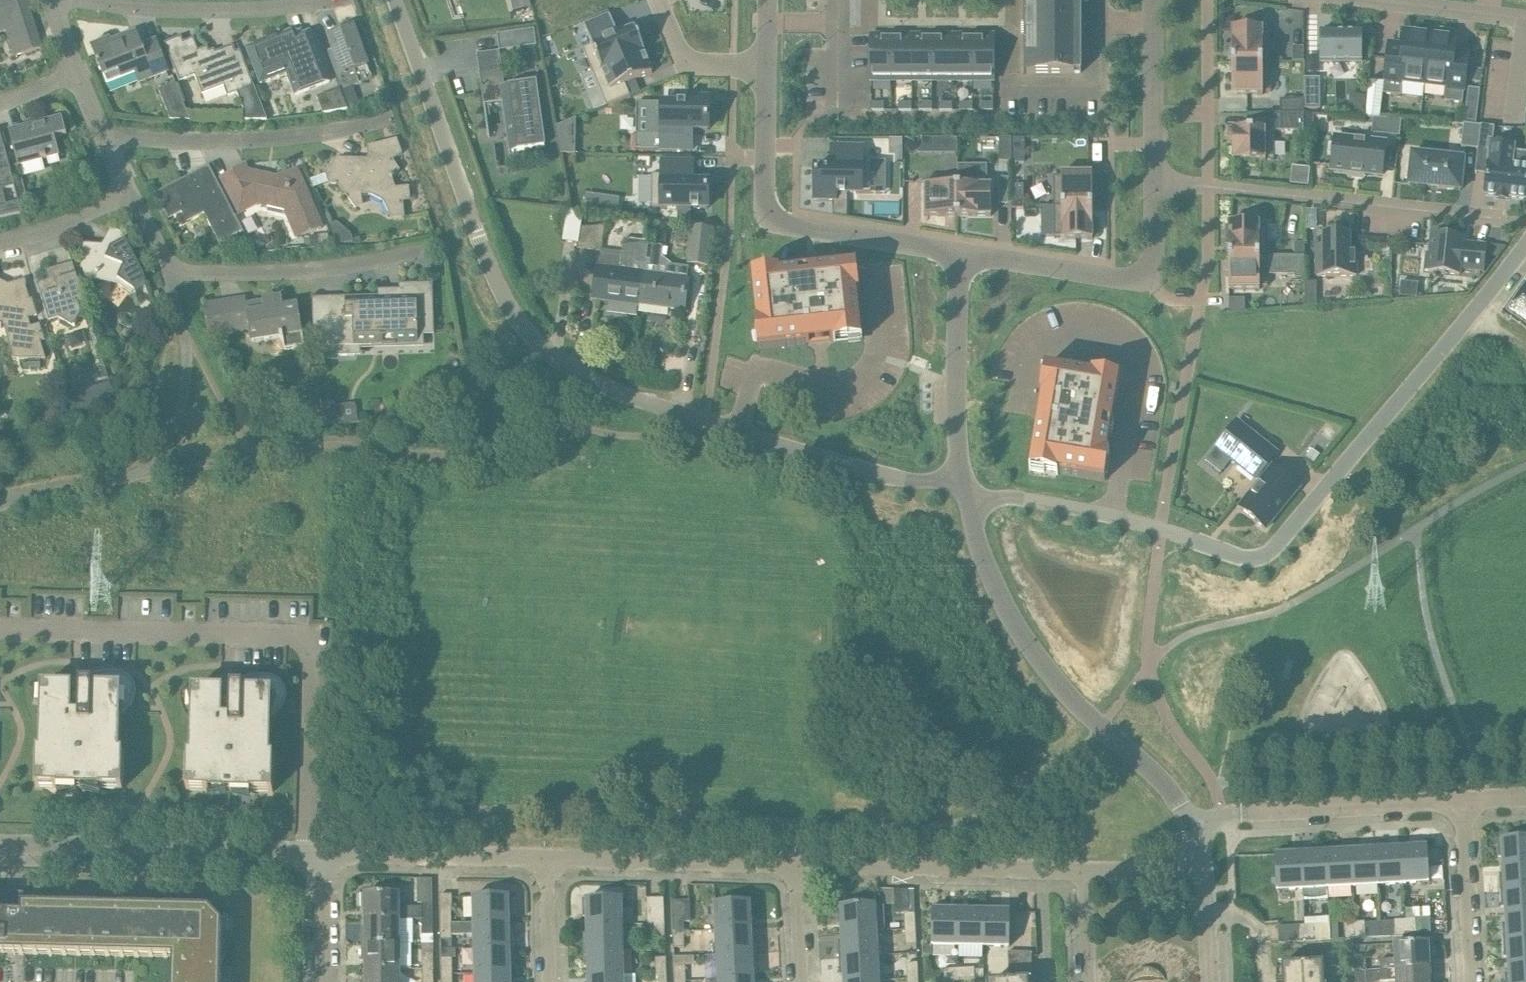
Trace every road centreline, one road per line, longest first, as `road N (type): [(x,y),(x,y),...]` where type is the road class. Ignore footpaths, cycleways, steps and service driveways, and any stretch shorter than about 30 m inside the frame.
road 1 (unclassified): [(966,492),(701,424),(590,382),(543,345),(501,290),(394,0)]
road 2 (residential): [(305,853),(308,631),(0,627)]
road 3 (unclassified): [(1211,816),(1102,725),(1033,647),(982,559),(966,492)]
road 4 (unclassified): [(1266,555),(1525,243)]
road 5 (residential): [(1154,182),(1507,219)]
road 6 (unclassified): [(961,252),(810,232),(774,211),(762,168),(766,64)]
road 7 (unclassified): [(1266,555),(1243,558),(1179,533),(966,492)]
road 8 (residential): [(305,853),(0,846)]
road 9 (unclassified): [(1154,182),(1149,283),(961,252)]
road 10 (residential): [(1079,869),(798,861)]
road 11 (residential): [(108,142),(247,142),(385,122)]
road 12 (residential): [(174,270),(310,272),(436,244)]
road 13 (residential): [(1211,816),(1473,800)]
road 14 (residential): [(798,861),(548,859)]
road 15 (residential): [(76,0),(208,8),(325,3)]
road 16 (unclassified): [(966,492),(961,252)]
road 17 (residential): [(548,859),(321,854)]
road 18 (residential): [(1340,0),(1525,24)]
road 19 (unclassified): [(1151,0),(1154,182)]
road 20 (residential): [(1482,981),(1473,800)]
road 21 (residential): [(661,0),(685,58),(766,64)]
road 22 (residential): [(133,198),(0,244)]
road 23 (residential): [(1210,870),(1079,869)]
road 24 (residential): [(324,981),(321,854)]
road 25 (residential): [(550,981),(548,859)]
road 26 (residential): [(798,861),(803,981)]

